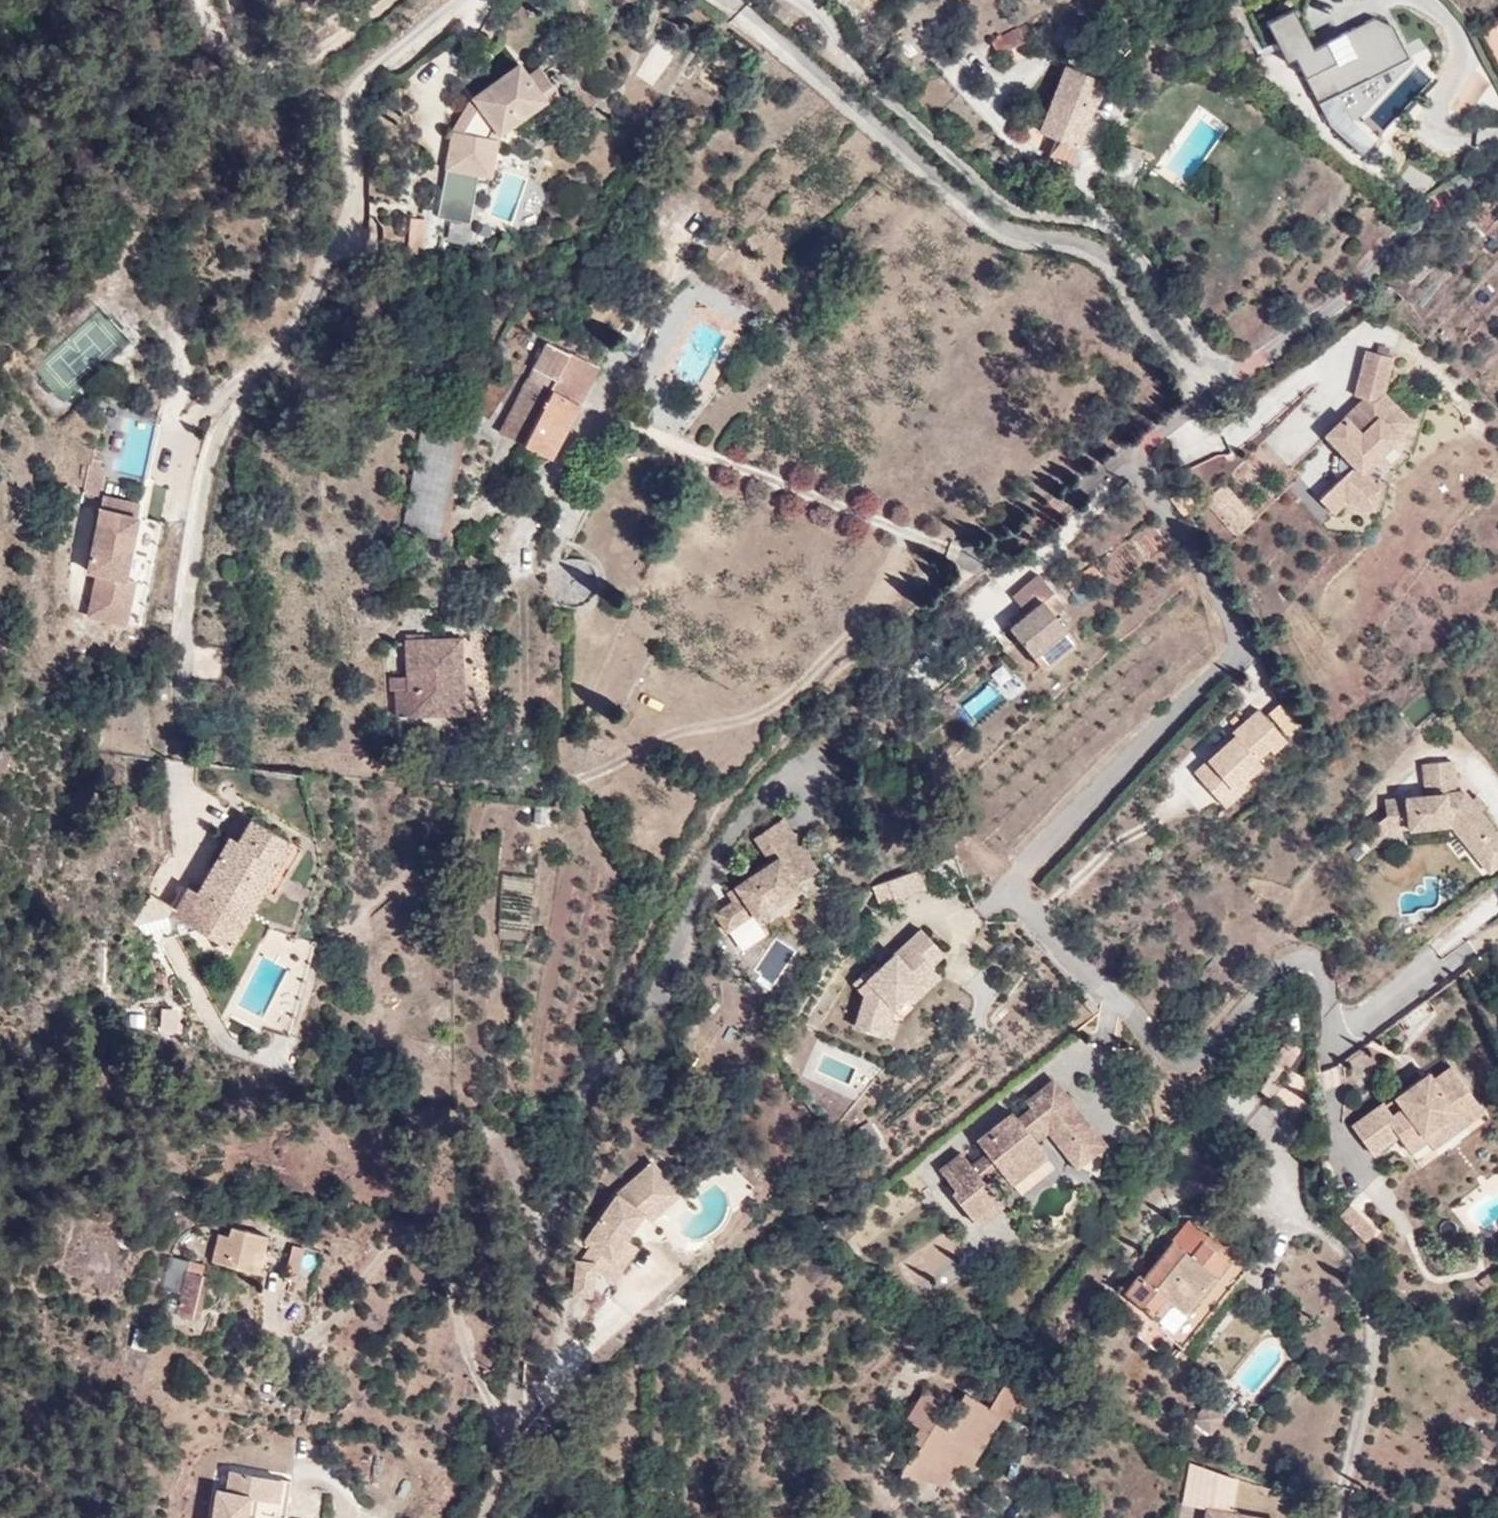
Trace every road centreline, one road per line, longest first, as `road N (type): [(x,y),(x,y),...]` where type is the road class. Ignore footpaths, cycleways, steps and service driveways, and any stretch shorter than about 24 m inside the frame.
road 1 (residential): [(1497,171),(1127,459),(983,559)]
road 2 (residential): [(578,1109),(481,1517)]

